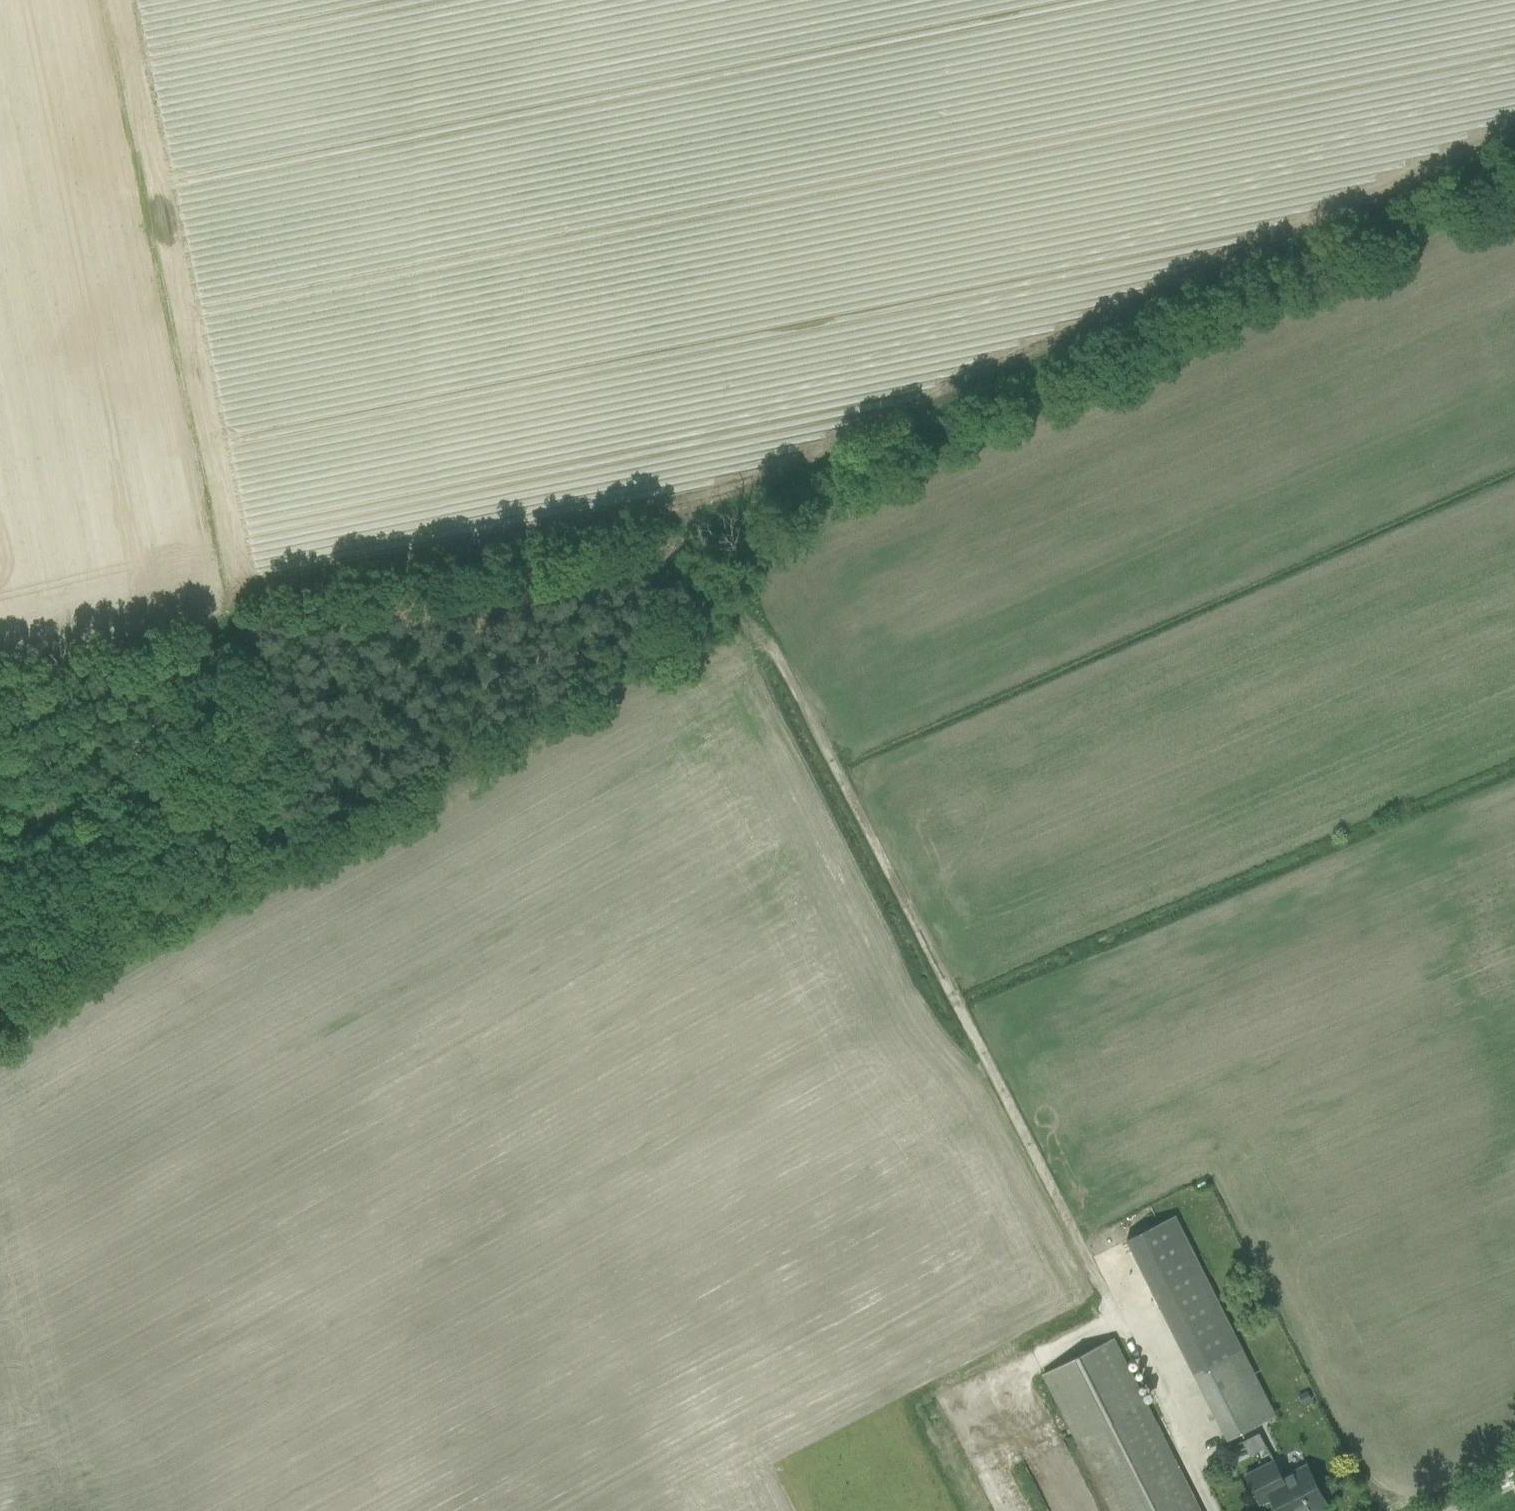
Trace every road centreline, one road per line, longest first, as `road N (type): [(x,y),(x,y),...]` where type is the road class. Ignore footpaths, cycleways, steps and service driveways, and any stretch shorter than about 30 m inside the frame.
road 1 (track): [(1214,1510),(780,656),(724,613)]

